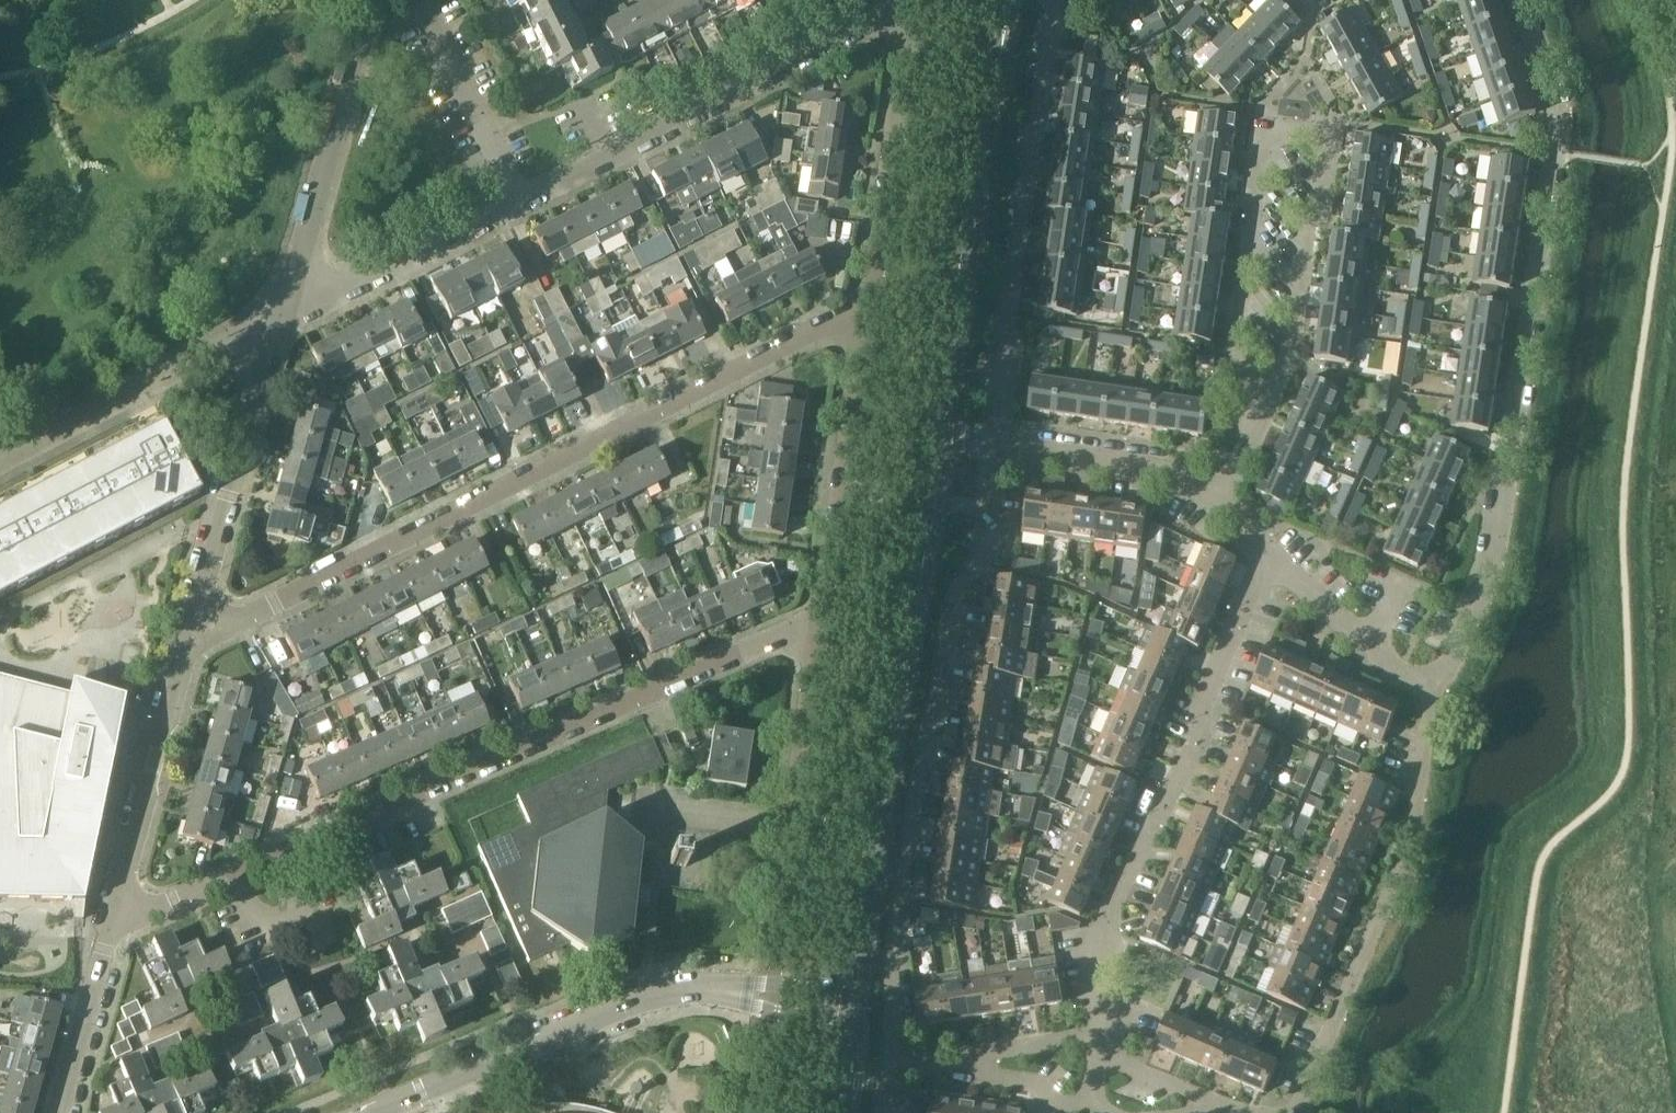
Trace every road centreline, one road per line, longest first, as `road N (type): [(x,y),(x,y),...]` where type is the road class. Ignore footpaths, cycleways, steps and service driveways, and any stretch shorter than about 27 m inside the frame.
road 1 (residential): [(118,907),(149,912),(786,631),(818,634)]
road 2 (residential): [(194,626),(238,625),(867,305)]
road 3 (residential): [(1434,688),(1496,562),(1555,153),(1552,90),(1519,0)]
road 4 (residential): [(891,1061),(890,968),(924,739),(941,687),(953,603),(982,551),(998,446)]
road 5 (residential): [(1248,438),(1234,345),(1264,127),(1323,134),(1288,360)]
road 6 (tertiary): [(854,1009),(942,436)]
road 7 (residential): [(1104,1046),(1098,970),(1113,903),(1197,746),(1200,710),(1256,585),(1275,562)]
road 8 (tertiary): [(363,1112),(650,994),(688,987),(854,1009)]
road 9 (residential): [(998,446),(1053,0)]
road 10 (residential): [(1298,1112),(1406,858),(1434,688)]
road 11 (tertiary): [(942,436),(1008,0)]
road 12 (residential): [(522,200),(901,7)]
road 13 (residential): [(818,634),(867,305)]
road 14 (residential): [(280,319),(371,0)]
road 15 (residential): [(194,626),(280,319)]
road 16 (residential): [(0,466),(280,319)]
road 17 (residential): [(867,305),(908,37),(901,7)]
road 18 (residential): [(118,907),(194,626)]
road 19 (residential): [(280,319),(522,200)]
road 20 (residential): [(780,869),(818,634)]
road 21 (residential): [(1224,501),(1160,469),(998,446)]
road 22 (residential): [(522,200),(430,6),(417,0)]
road 23 (residential): [(61,1112),(118,907)]
road 24 (residential): [(1434,688),(1396,668),(1275,562)]
road 25 (residential): [(1104,1046),(1087,1036),(983,1054),(979,1075)]
road 26 (residential): [(1220,1109),(1128,1066),(1104,1046)]

